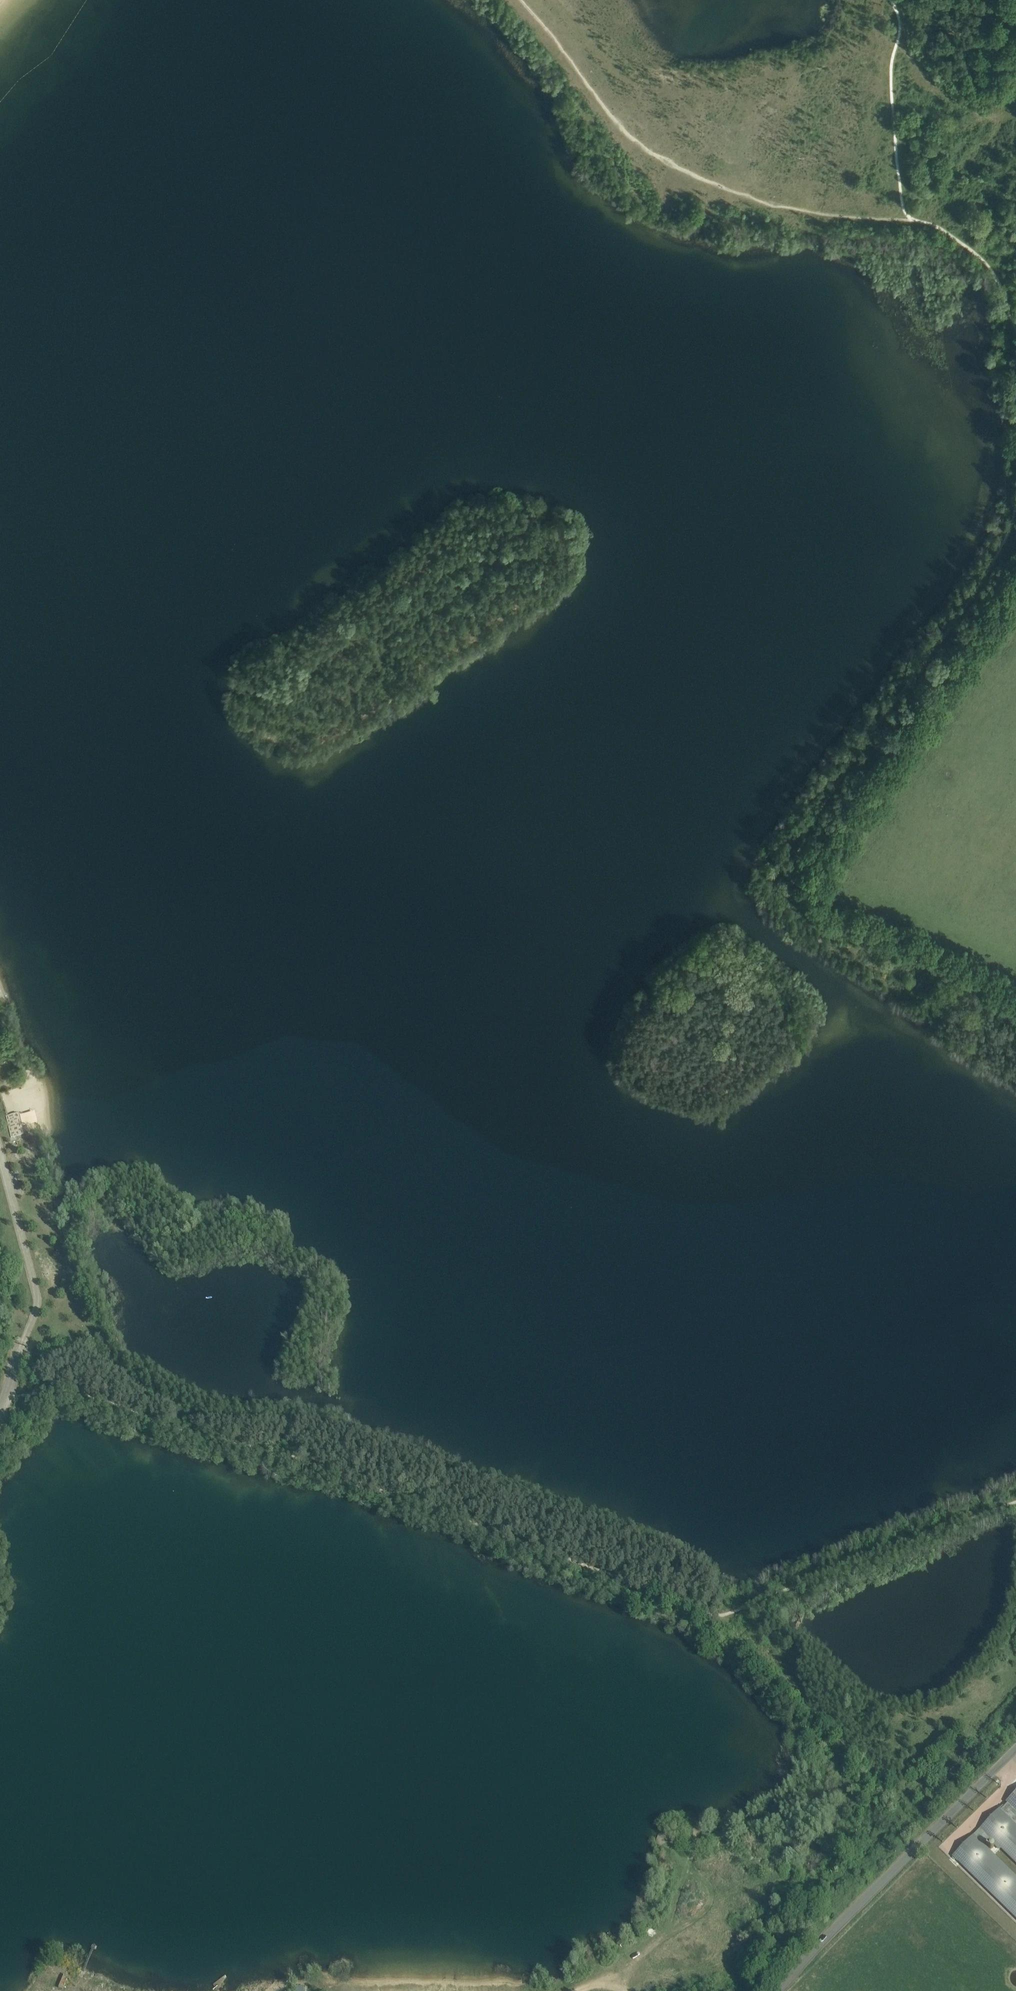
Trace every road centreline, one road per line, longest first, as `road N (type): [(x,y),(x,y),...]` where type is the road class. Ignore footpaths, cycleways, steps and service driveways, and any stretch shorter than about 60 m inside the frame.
road 1 (unclassified): [(786,1990),(1015,1755)]
road 2 (unclassified): [(0,1423),(45,1300),(27,1225)]

